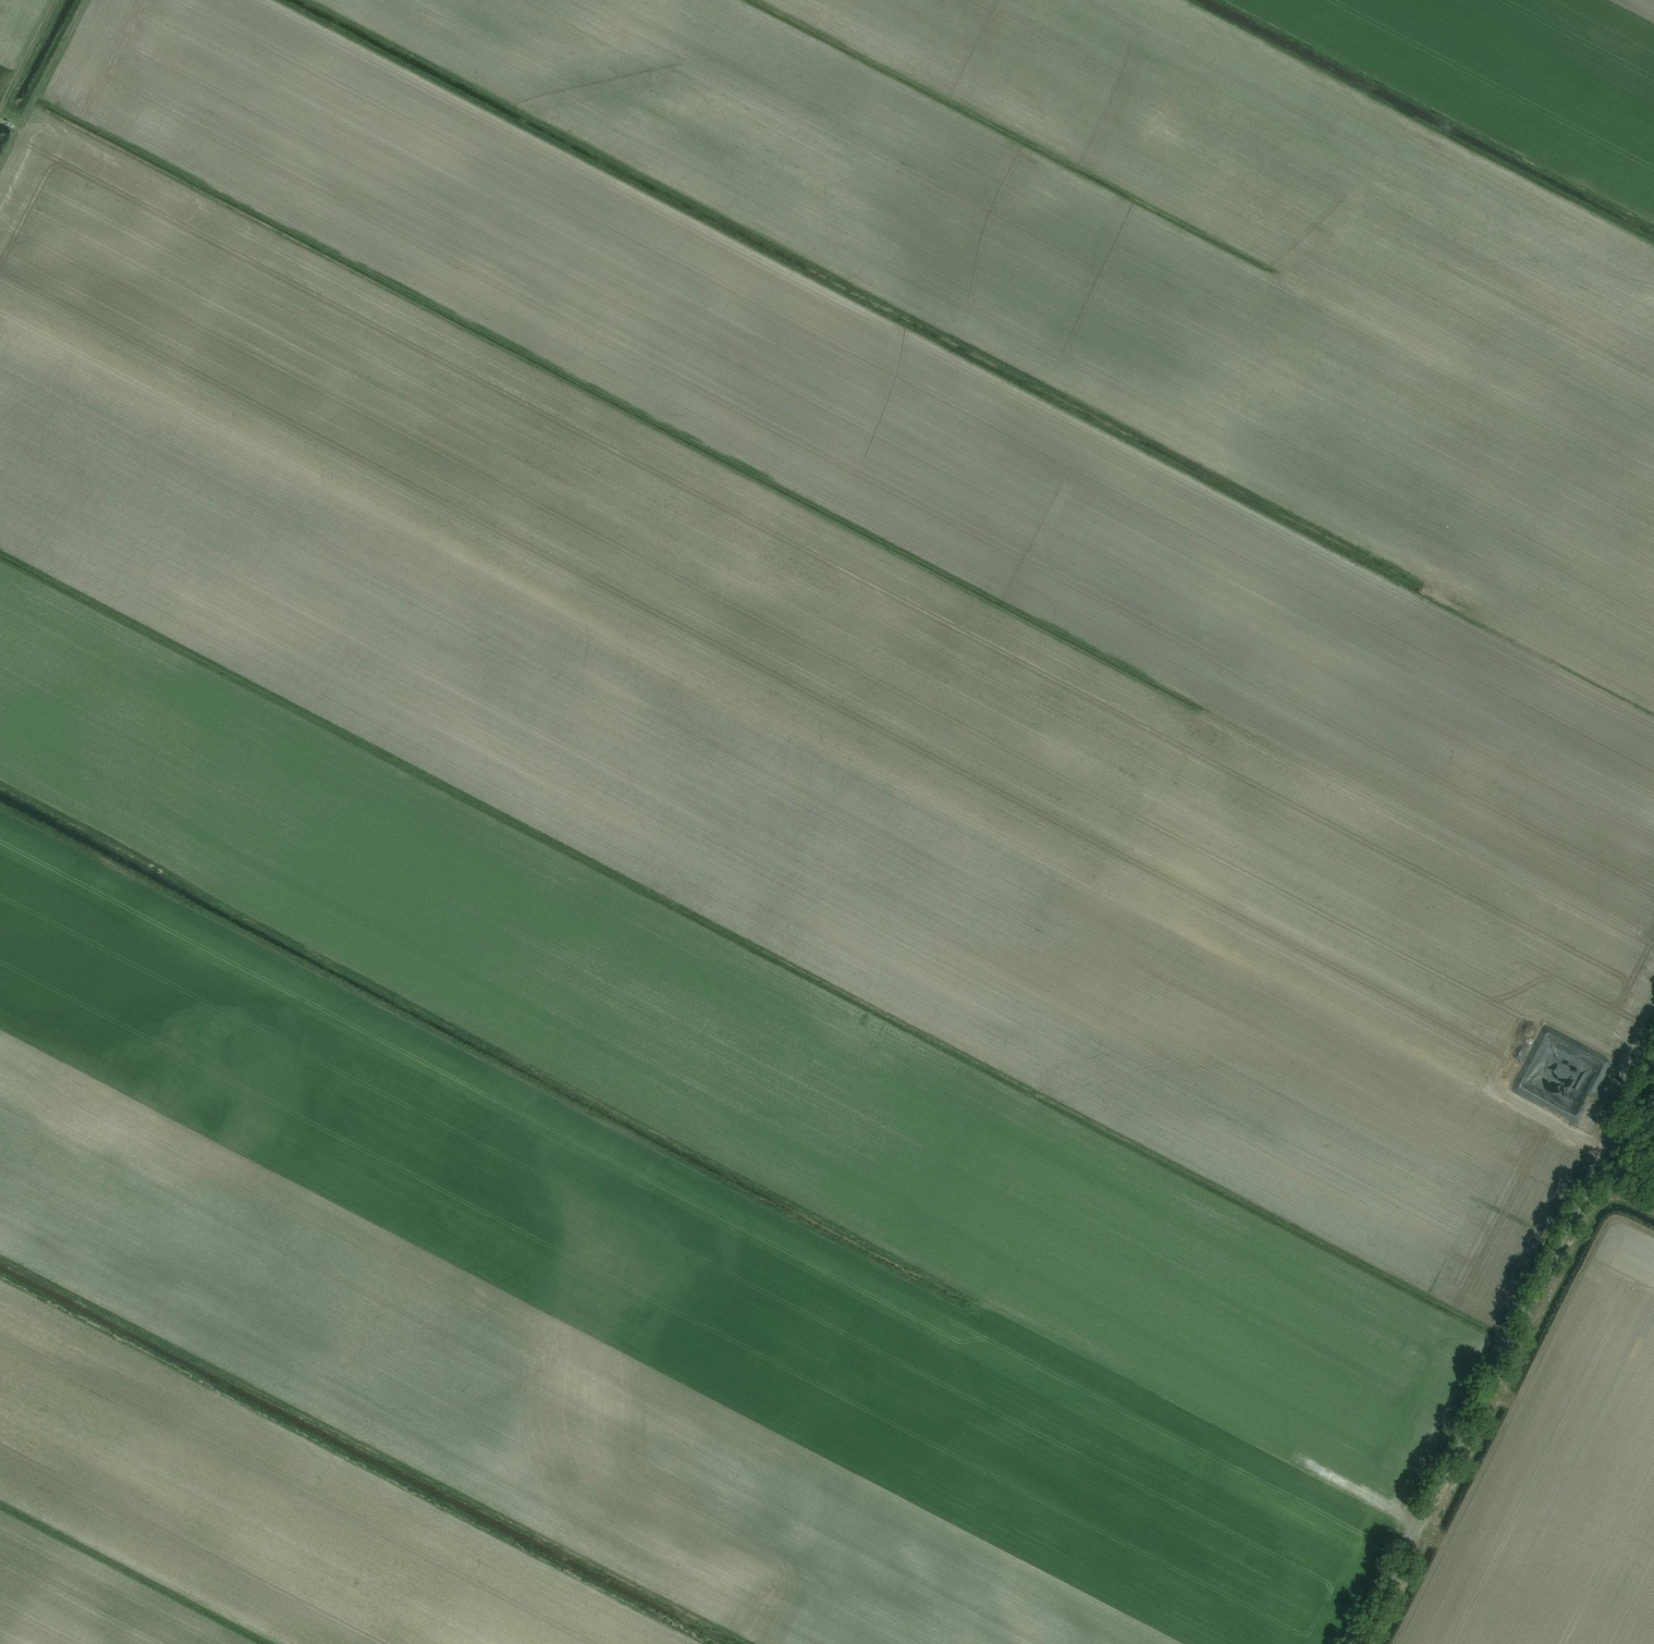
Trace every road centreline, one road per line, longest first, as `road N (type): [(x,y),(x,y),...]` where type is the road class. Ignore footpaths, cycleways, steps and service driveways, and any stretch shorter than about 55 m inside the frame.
road 1 (unclassified): [(1358,1643),(1653,1056)]

